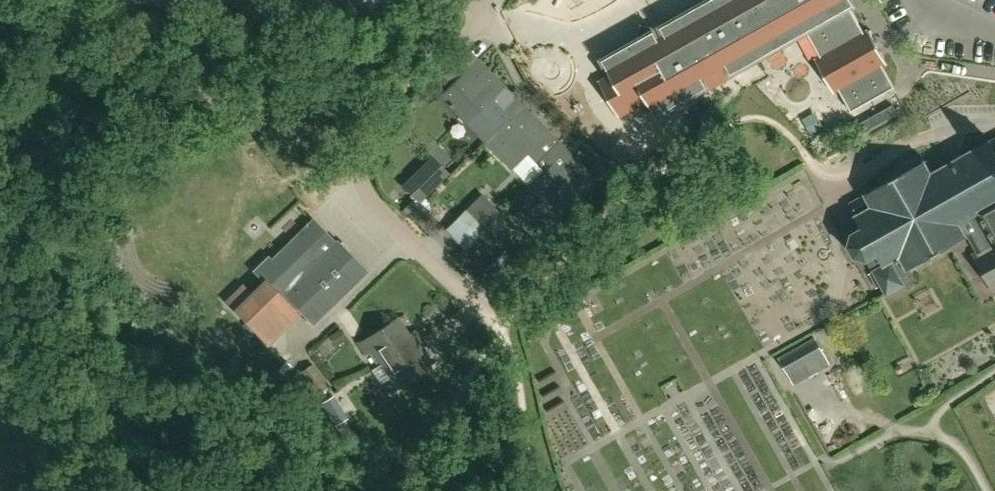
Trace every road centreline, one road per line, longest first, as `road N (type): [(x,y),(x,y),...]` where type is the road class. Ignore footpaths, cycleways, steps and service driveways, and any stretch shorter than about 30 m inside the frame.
road 1 (residential): [(485,13),(467,41),(369,120),(357,166),(369,202),(503,325)]

